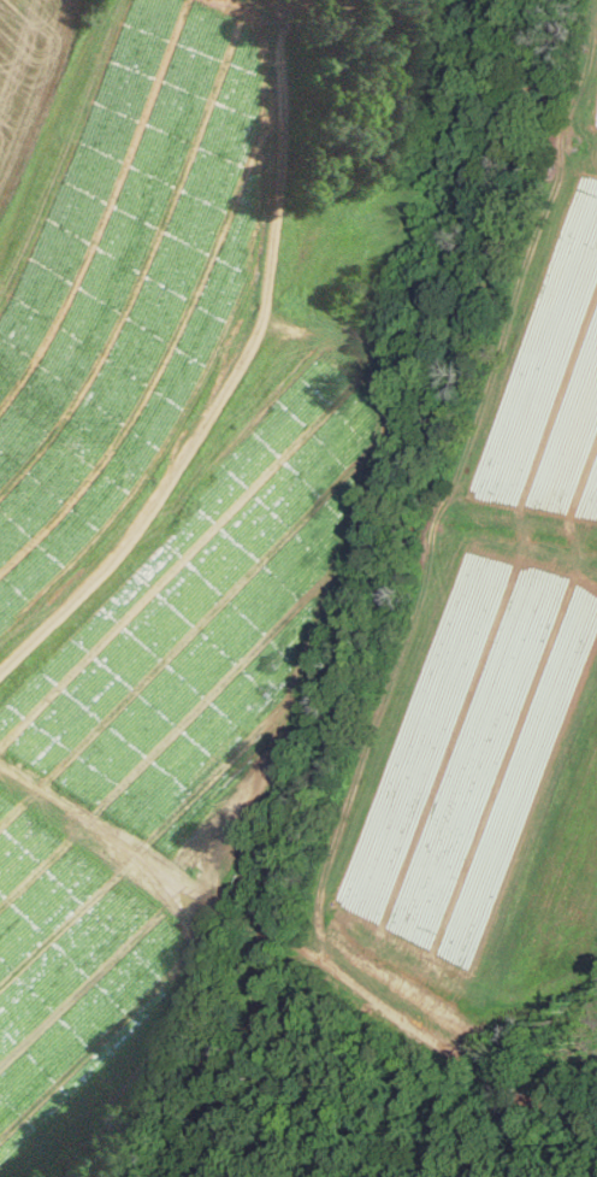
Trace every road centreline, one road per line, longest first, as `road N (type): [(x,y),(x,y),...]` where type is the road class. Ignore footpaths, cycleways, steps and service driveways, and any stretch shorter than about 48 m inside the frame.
road 1 (track): [(291,10),(276,36),(285,95),(279,173),(261,314),(247,358),(152,510),(100,575),(0,674)]
road 2 (track): [(0,761),(212,900),(413,1011),(473,1065),(596,1120)]
road 3 (track): [(459,22),(317,0),(291,10)]

